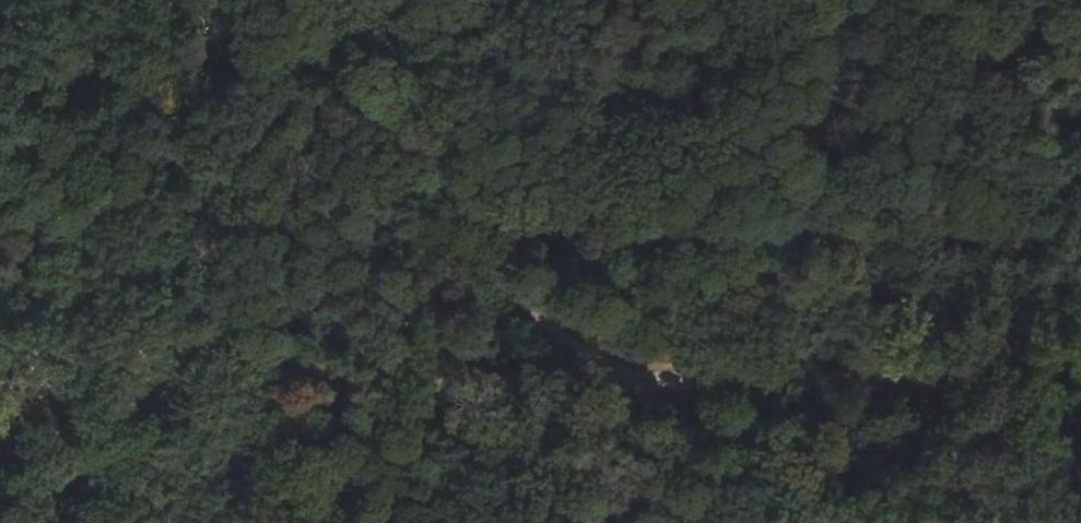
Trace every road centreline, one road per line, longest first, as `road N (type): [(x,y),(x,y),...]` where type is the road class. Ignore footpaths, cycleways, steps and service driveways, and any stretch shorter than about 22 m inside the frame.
road 1 (track): [(0,379),(1080,381)]
road 2 (track): [(793,522),(498,267),(437,175),(376,0)]
road 3 (track): [(198,522),(213,476),(167,377)]
road 4 (track): [(280,522),(283,377)]

